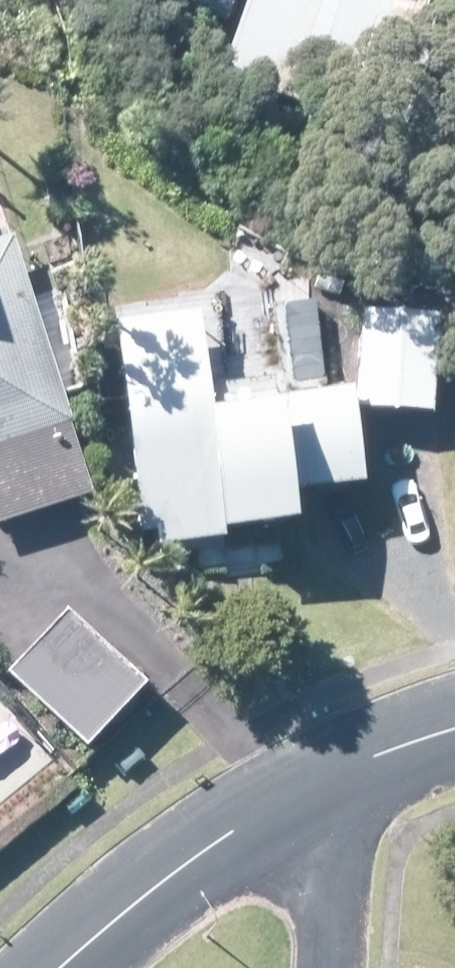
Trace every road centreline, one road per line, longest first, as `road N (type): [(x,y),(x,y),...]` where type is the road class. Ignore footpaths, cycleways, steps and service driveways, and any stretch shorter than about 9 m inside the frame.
road 1 (tertiary): [(328,777),(231,829),(71,967)]
road 2 (residential): [(328,777),(339,893),(326,967)]
road 3 (tertiary): [(454,729),(328,777)]

